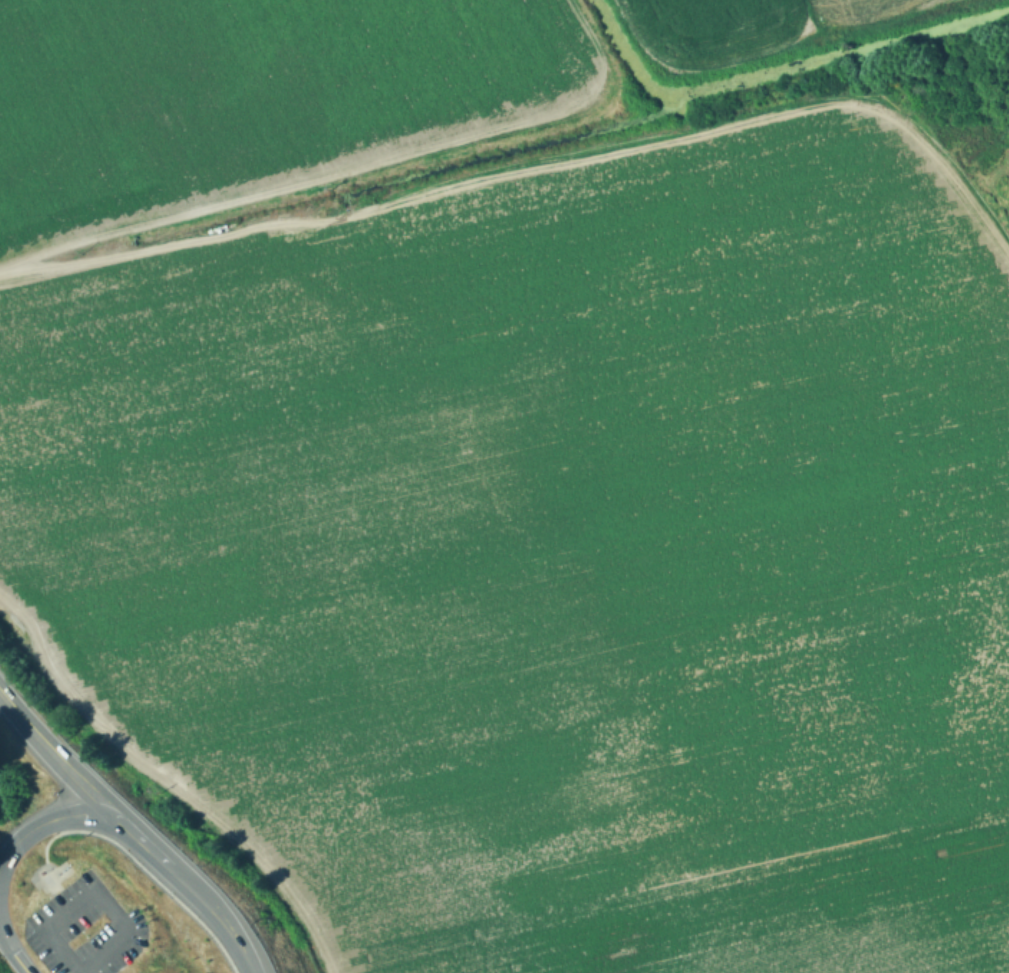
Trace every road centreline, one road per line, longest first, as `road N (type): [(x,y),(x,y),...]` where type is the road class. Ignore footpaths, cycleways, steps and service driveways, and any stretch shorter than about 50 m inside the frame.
road 1 (secondary): [(118,820),(0,696)]
road 2 (secondary): [(118,820),(83,816),(43,825),(0,867)]

